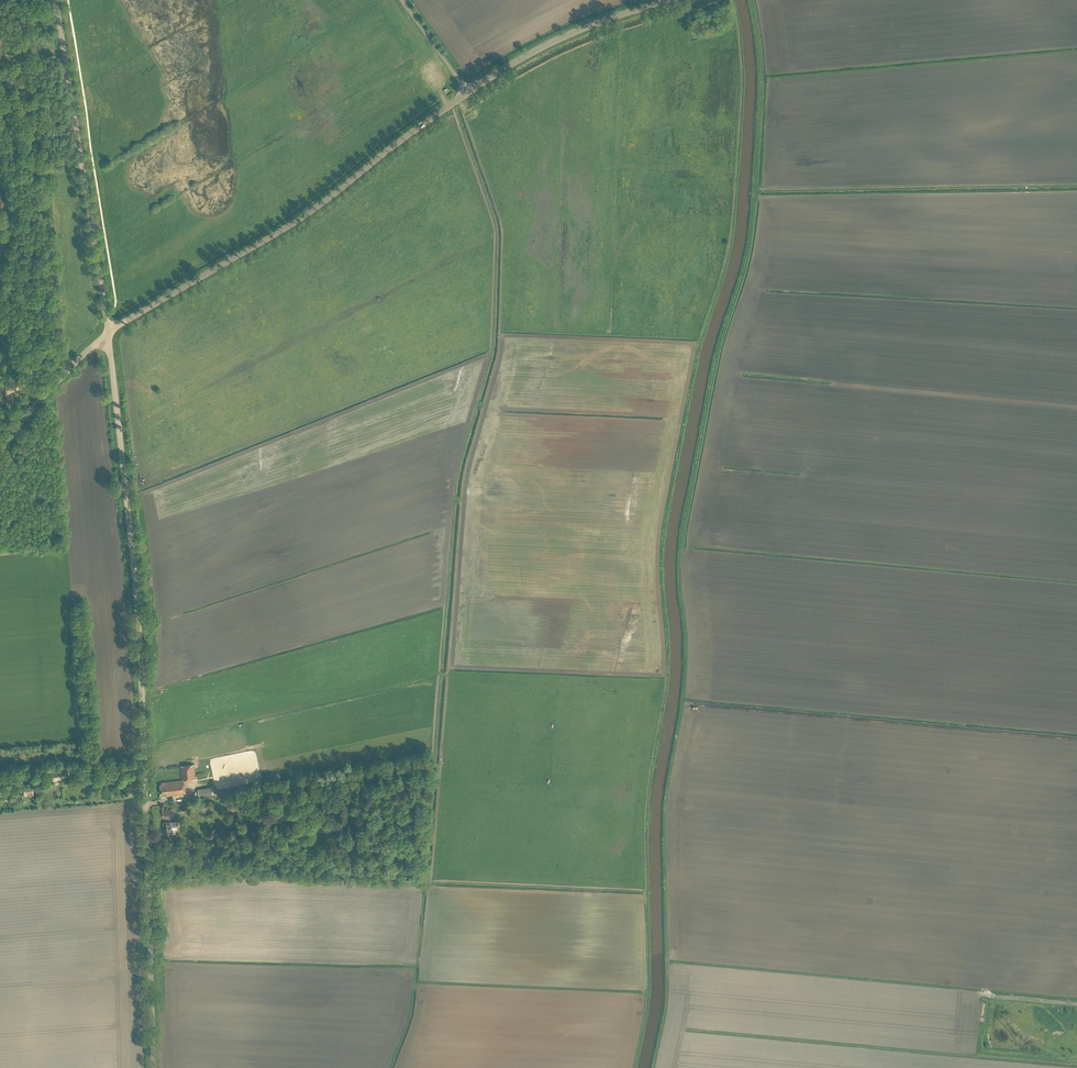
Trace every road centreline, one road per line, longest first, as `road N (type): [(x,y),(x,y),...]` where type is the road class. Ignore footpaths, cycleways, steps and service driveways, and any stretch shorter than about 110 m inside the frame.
road 1 (track): [(633,1067),(648,990),(644,817),(667,679),(661,534),(696,346),(731,232),(740,74),(729,0)]
road 2 (track): [(651,1067),(665,1002),(664,812),(685,671),(679,546),(752,228),(760,82),(750,0)]
road 3 (tertiary): [(153,1067),(135,578),(108,332)]
road 4 (tertiary): [(108,332),(296,222),(468,92)]
road 5 (tertiary): [(108,332),(55,0)]
road 6 (tertiary): [(468,92),(551,42),(663,0)]
road 7 (tertiary): [(0,453),(108,332)]

